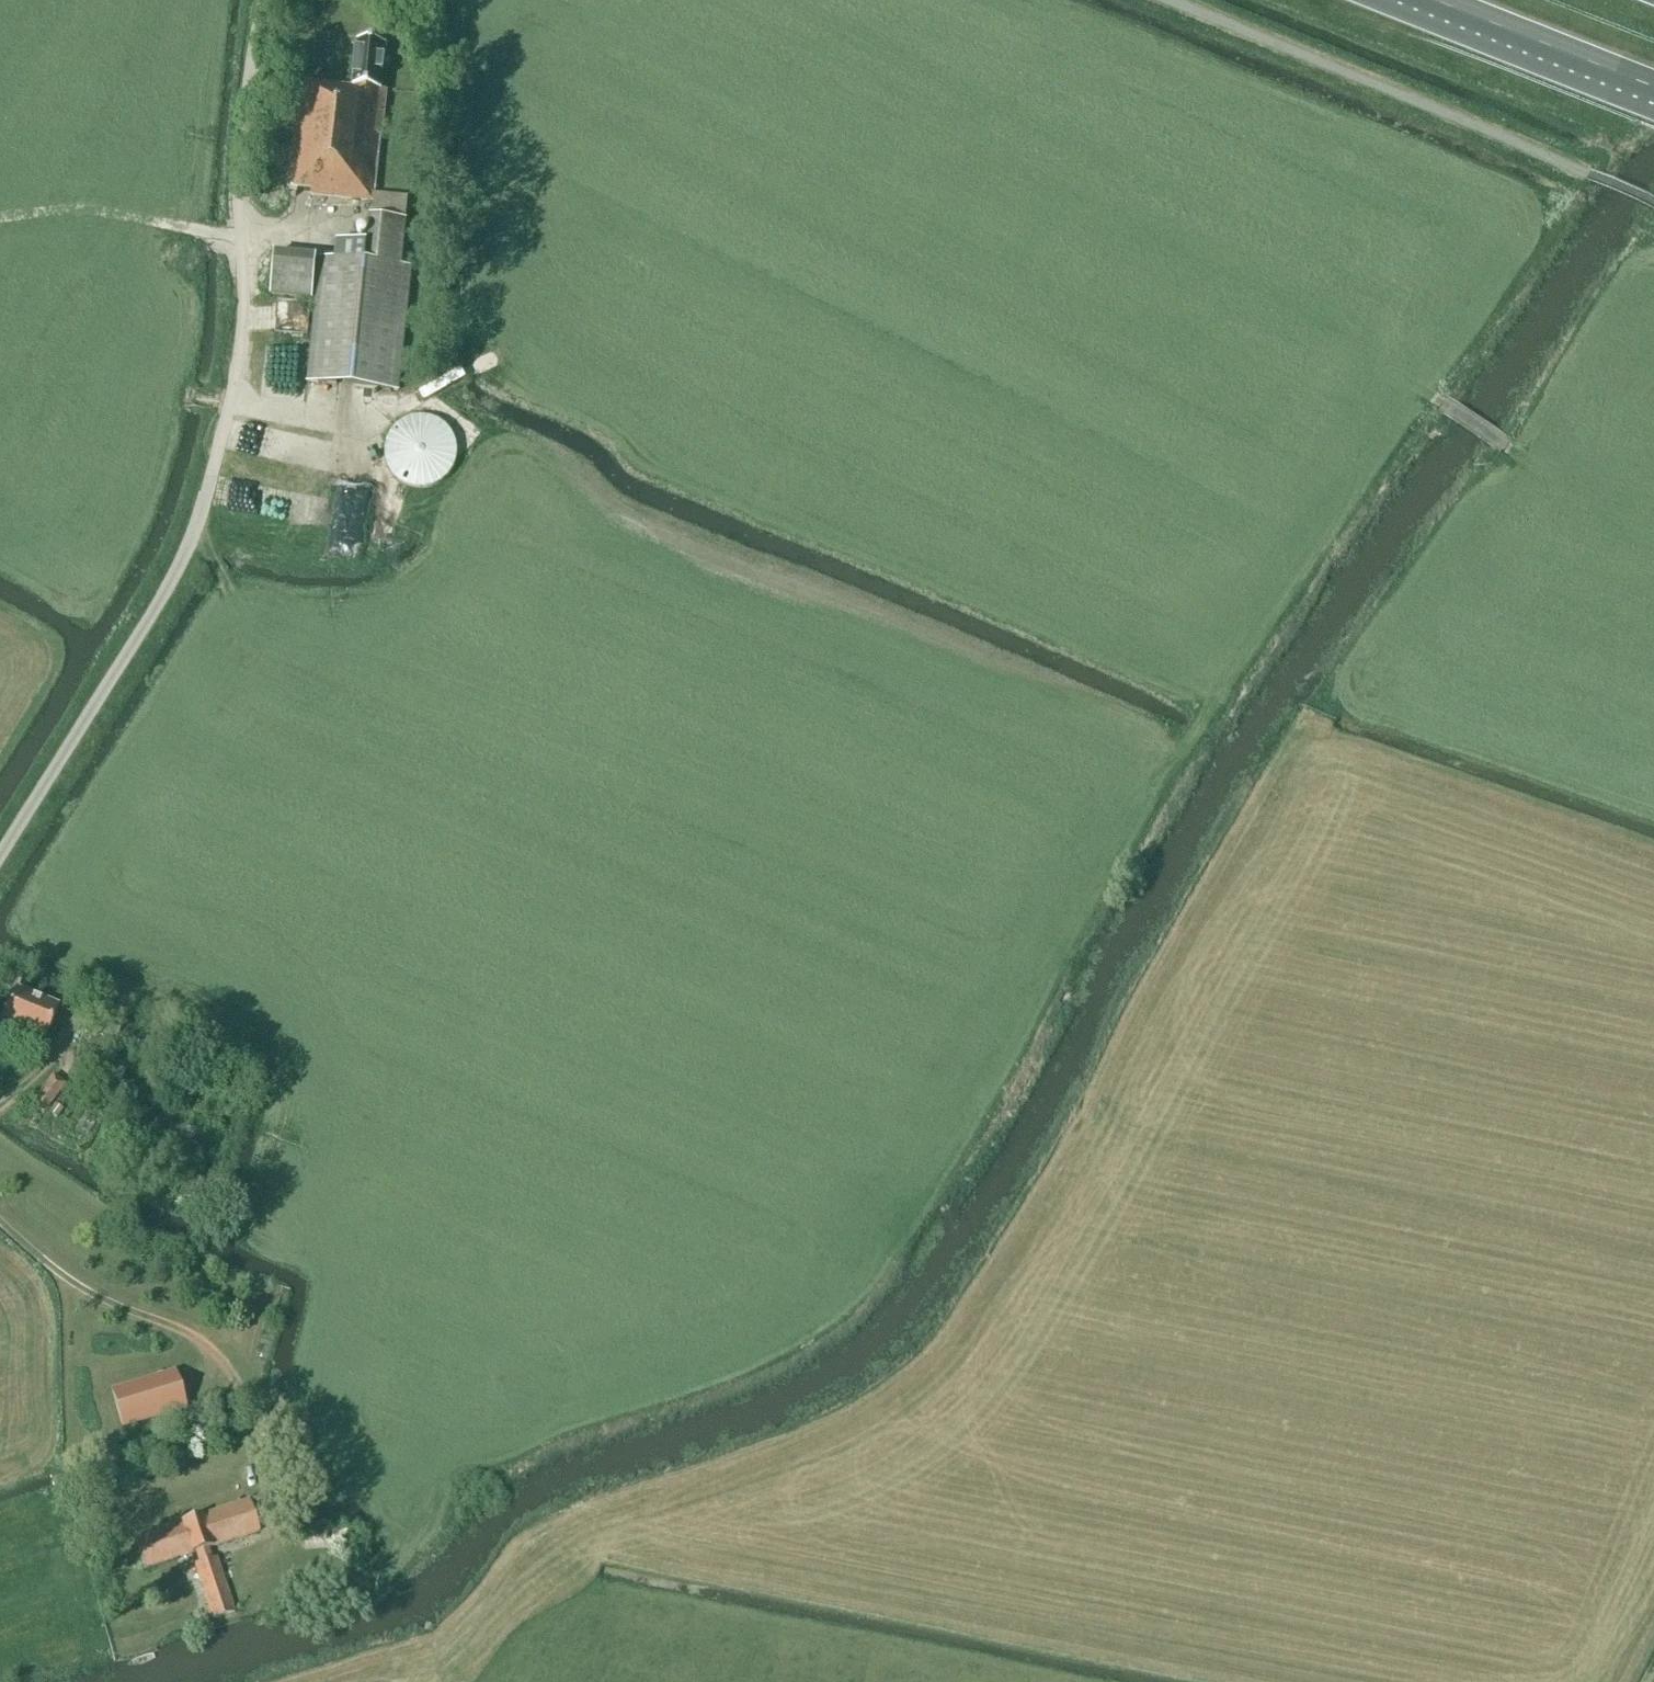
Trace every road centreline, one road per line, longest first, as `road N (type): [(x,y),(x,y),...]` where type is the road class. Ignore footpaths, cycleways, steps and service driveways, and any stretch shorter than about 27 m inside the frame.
road 1 (unclassified): [(0,856),(193,537),(244,321),(239,198),(266,0)]
road 2 (track): [(0,1219),(56,1274),(215,1350),(250,1423)]
road 3 (track): [(242,238),(104,212),(0,218)]
road 4 (motorway): [(1440,0),(1653,86)]

